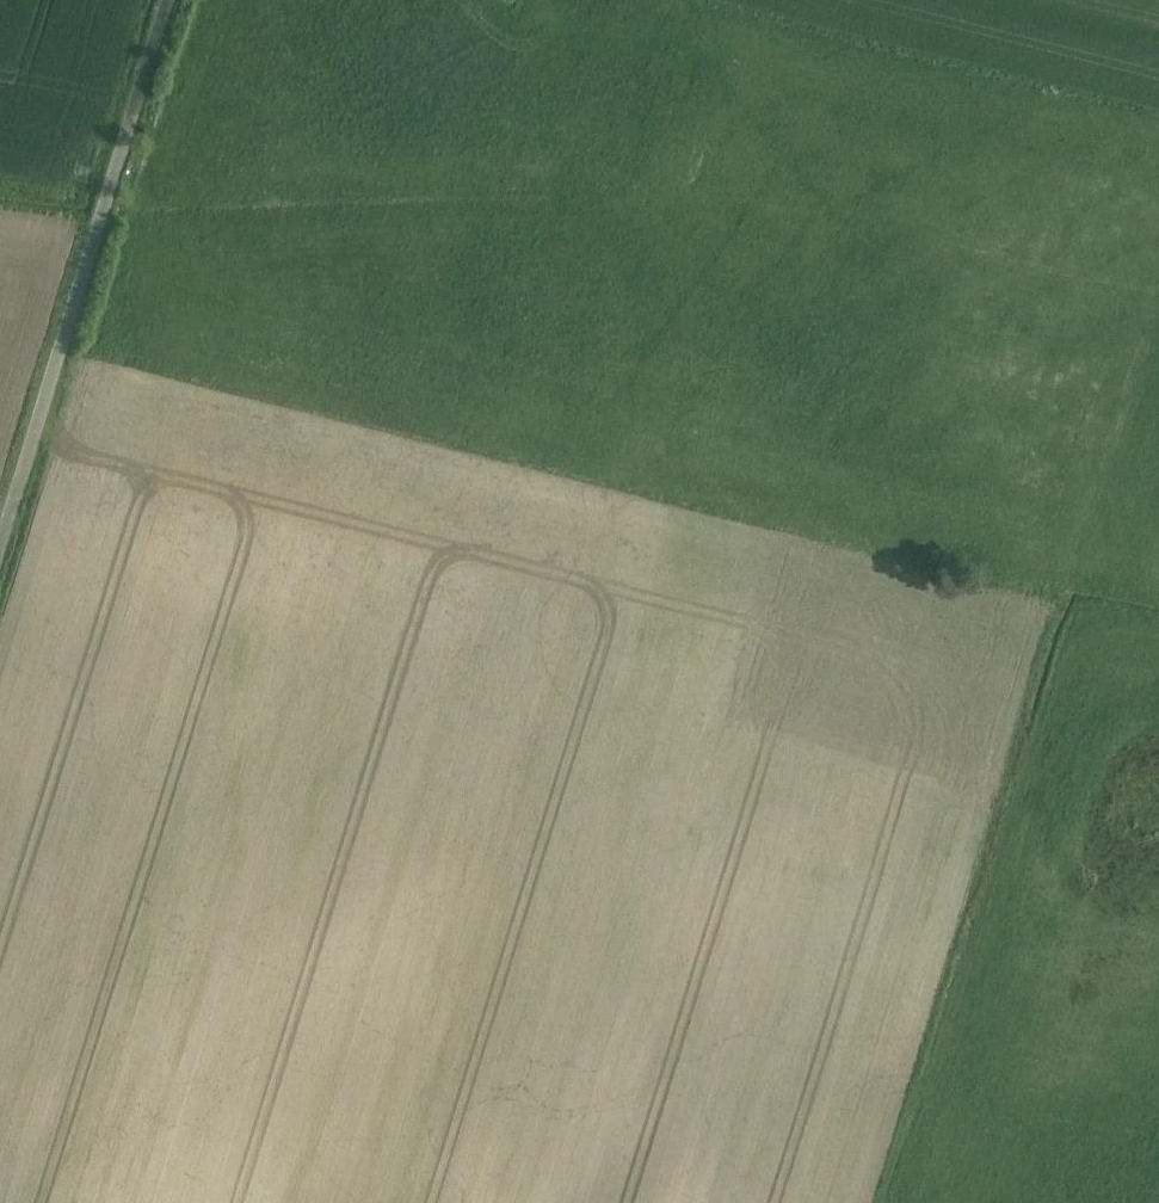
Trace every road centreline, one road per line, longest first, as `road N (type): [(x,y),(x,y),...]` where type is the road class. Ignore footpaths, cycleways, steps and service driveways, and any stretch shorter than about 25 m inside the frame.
road 1 (unclassified): [(0,548),(169,0)]

